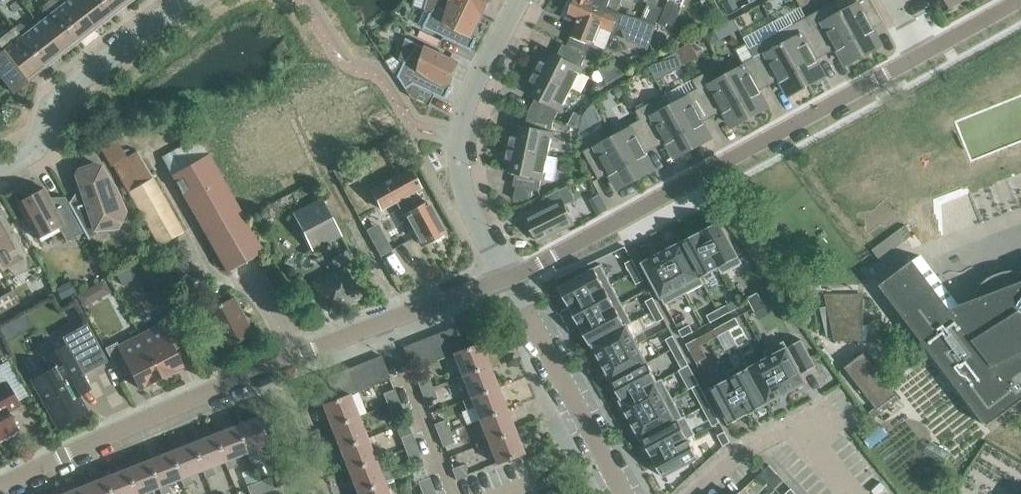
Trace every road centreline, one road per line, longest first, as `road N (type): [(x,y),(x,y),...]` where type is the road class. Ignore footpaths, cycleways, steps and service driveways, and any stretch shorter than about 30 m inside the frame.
road 1 (residential): [(504,278),(277,362),(0,484)]
road 2 (residential): [(504,278),(920,56)]
road 3 (residential): [(504,278),(468,204),(458,135),(471,92),(522,0)]
road 4 (residential): [(0,172),(40,151),(56,99),(183,0)]
road 5 (residential): [(624,493),(504,278)]
road 6 (residential): [(694,493),(737,454),(807,424),(857,493)]

